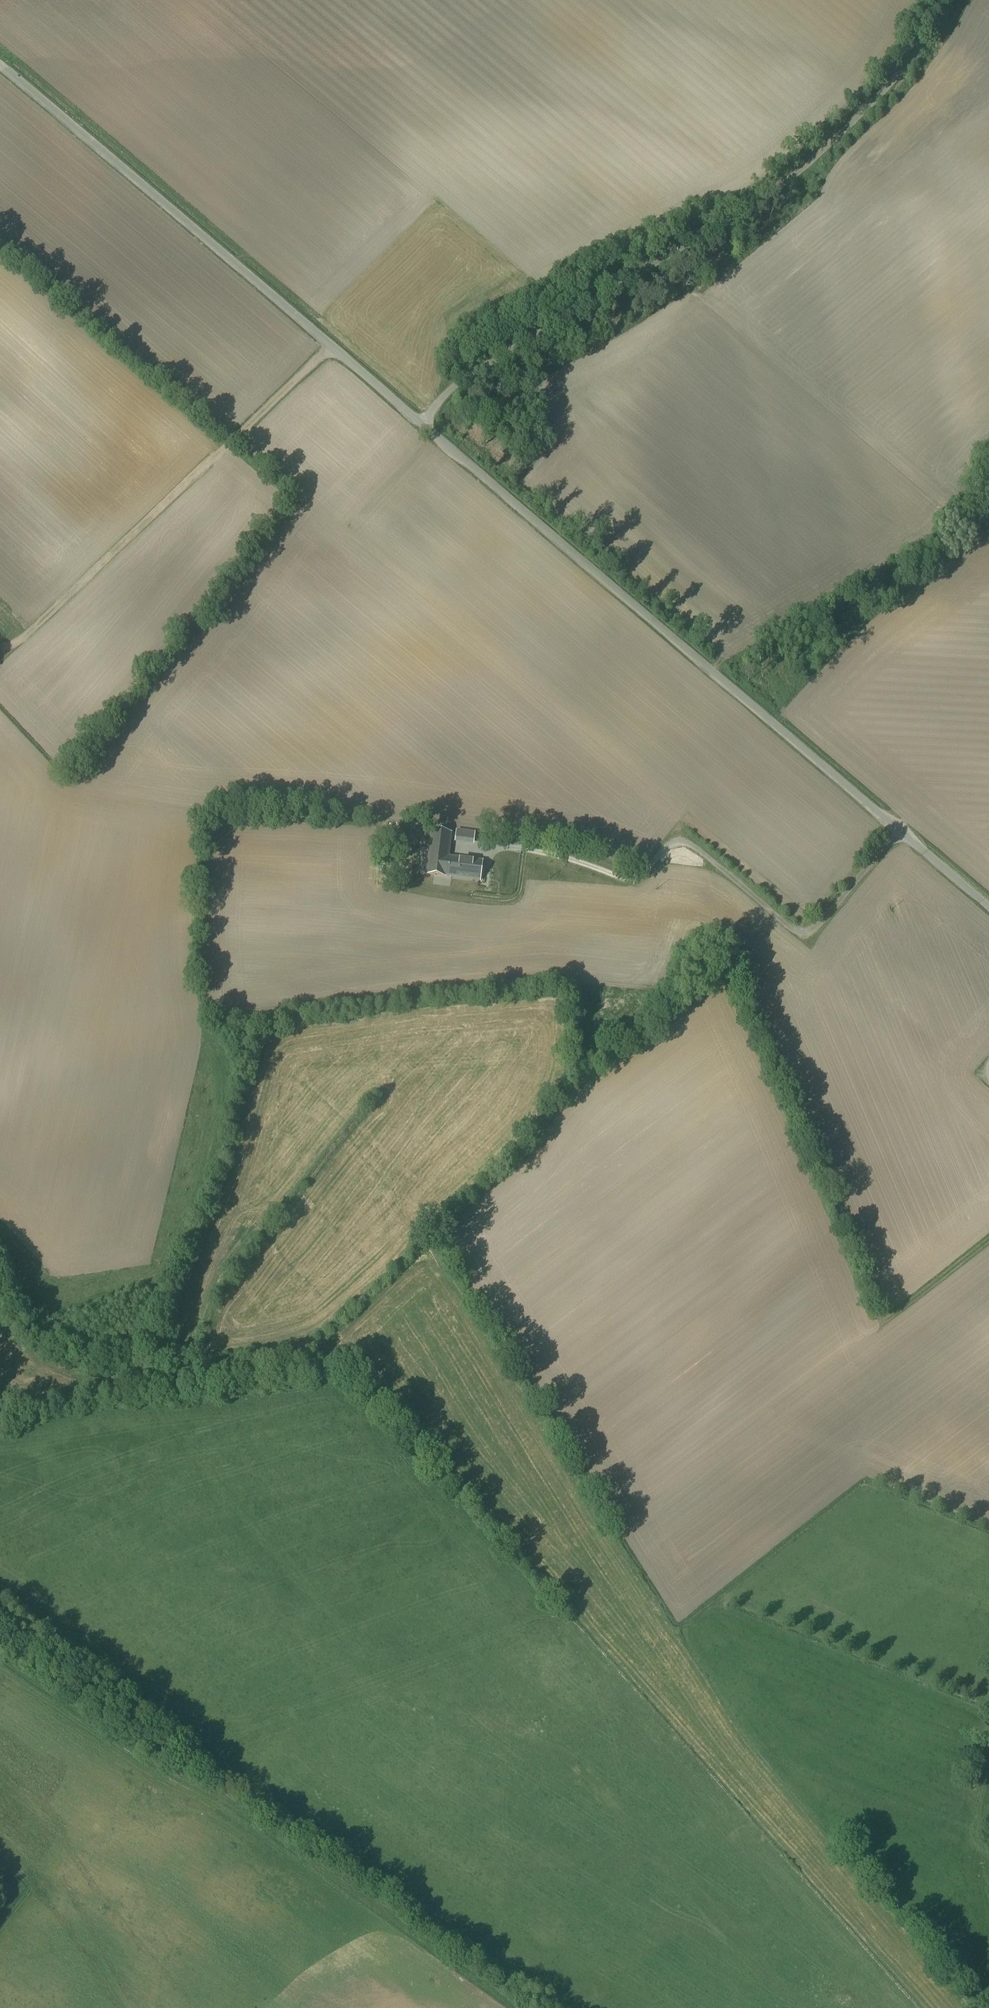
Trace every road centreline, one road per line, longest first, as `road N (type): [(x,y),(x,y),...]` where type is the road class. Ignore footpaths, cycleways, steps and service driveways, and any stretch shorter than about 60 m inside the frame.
road 1 (unclassified): [(422,426),(988,907)]
road 2 (unclassified): [(940,0),(883,86),(811,162),(450,389),(422,426)]
road 3 (unclassified): [(0,66),(422,426)]

